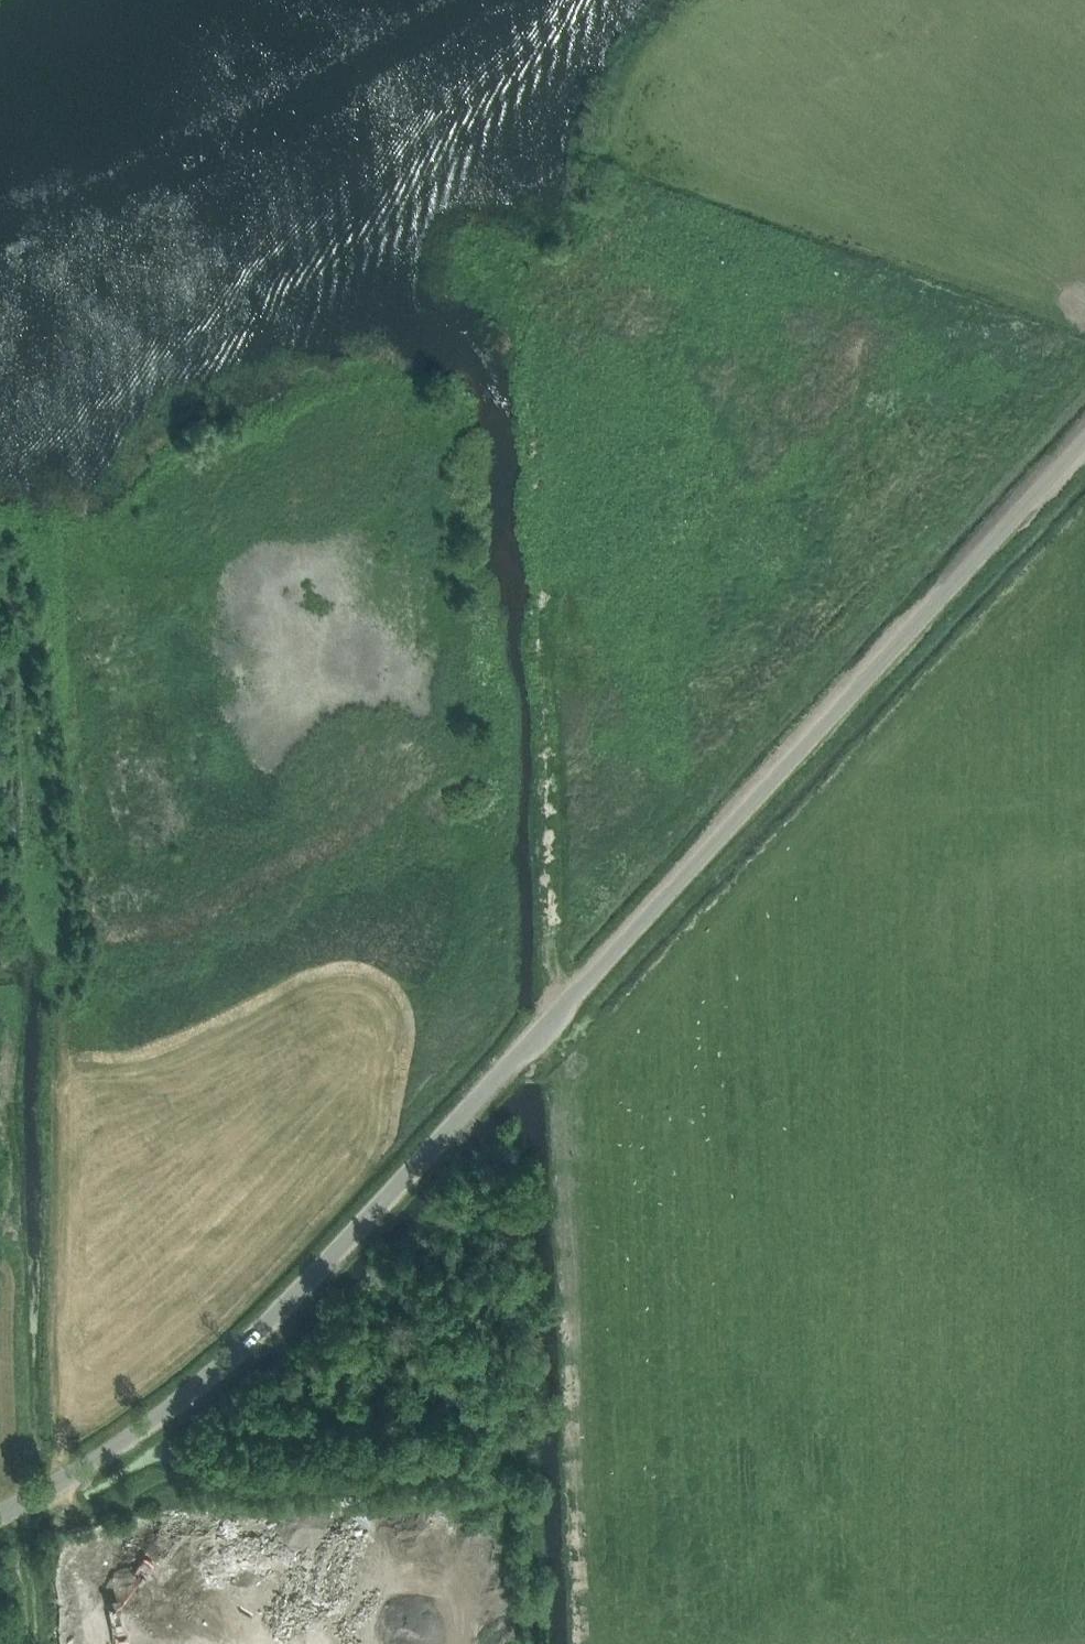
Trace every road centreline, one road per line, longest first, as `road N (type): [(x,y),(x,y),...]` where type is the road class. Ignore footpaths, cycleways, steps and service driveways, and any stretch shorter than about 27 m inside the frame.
road 1 (unclassified): [(0,1516),(96,1459),(262,1332),(636,947),(1084,452)]

